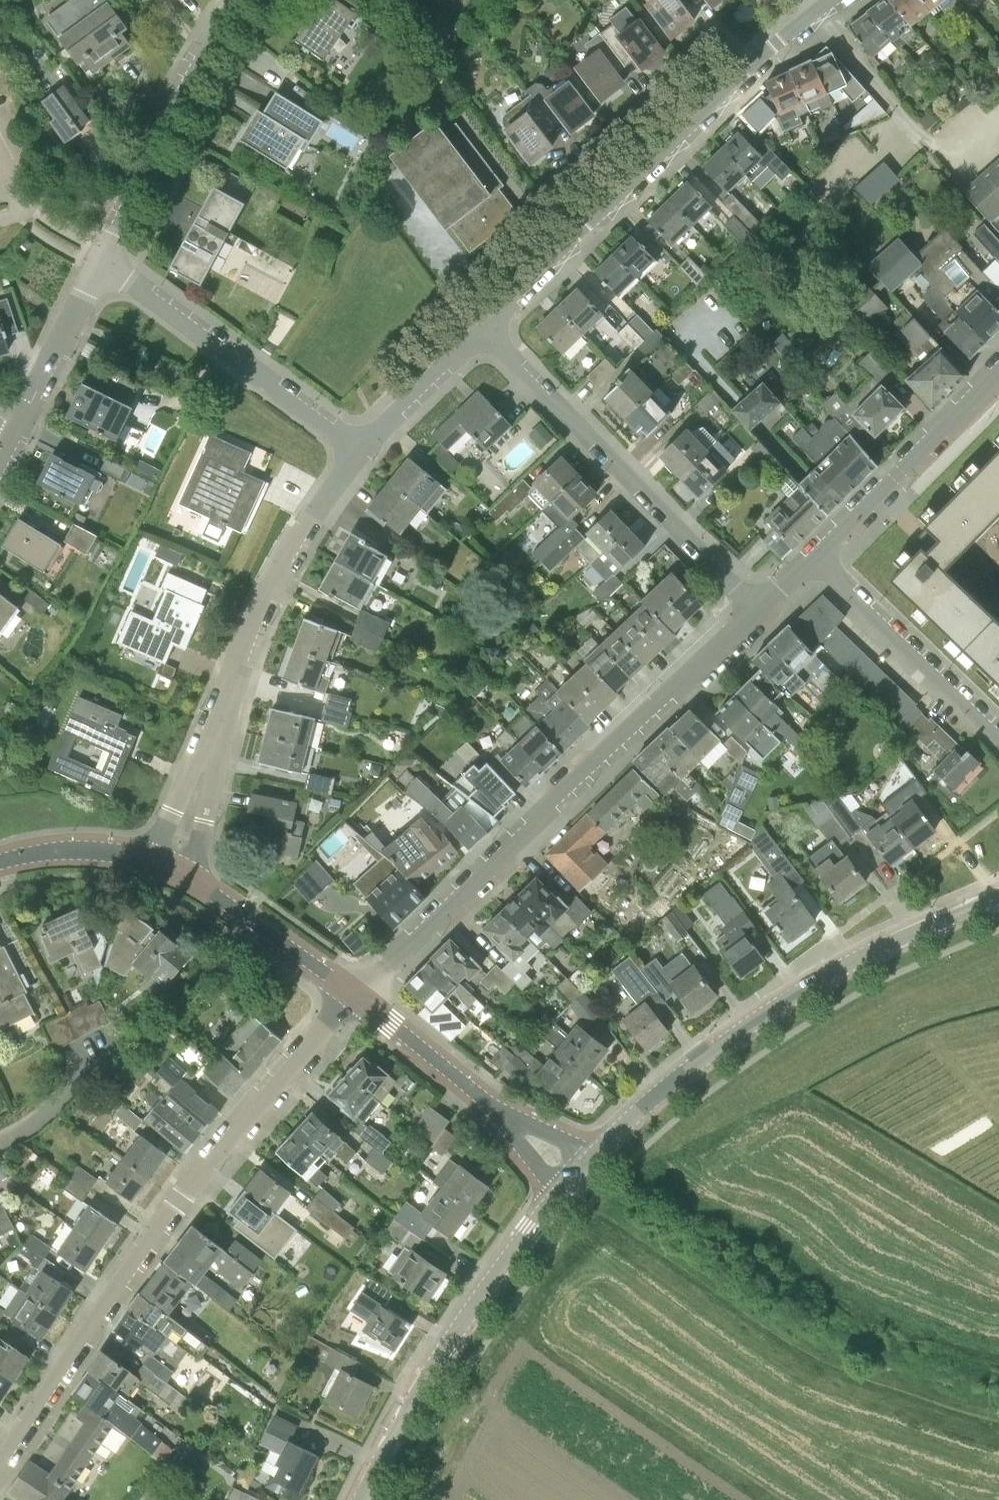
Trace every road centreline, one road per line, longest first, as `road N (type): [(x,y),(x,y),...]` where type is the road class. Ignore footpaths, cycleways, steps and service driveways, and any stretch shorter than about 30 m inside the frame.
road 1 (residential): [(357,996),(158,1227),(0,1464)]
road 2 (residential): [(357,996),(761,607)]
road 3 (secondary): [(579,1171),(652,1100),(745,1029),(859,959),(998,896)]
road 4 (residential): [(829,0),(728,87),(483,327)]
road 5 (residential): [(361,452),(269,599),(172,868)]
road 6 (residential): [(761,607),(483,327)]
road 7 (secondary): [(362,1499),(464,1318),(579,1171)]
road 8 (residential): [(361,452),(105,257)]
road 9 (residential): [(105,257),(241,0)]
road 10 (tertiary): [(579,1171),(357,996)]
road 11 (residential): [(816,556),(998,374)]
road 12 (residential): [(998,737),(816,556)]
road 13 (tertiary): [(357,996),(172,868)]
road 14 (residential): [(20,426),(105,257)]
road 15 (tertiary): [(172,868),(79,848),(0,860)]
road 16 (residential): [(483,327),(361,452)]
road 17 (residential): [(0,1137),(75,1080),(100,1049)]

